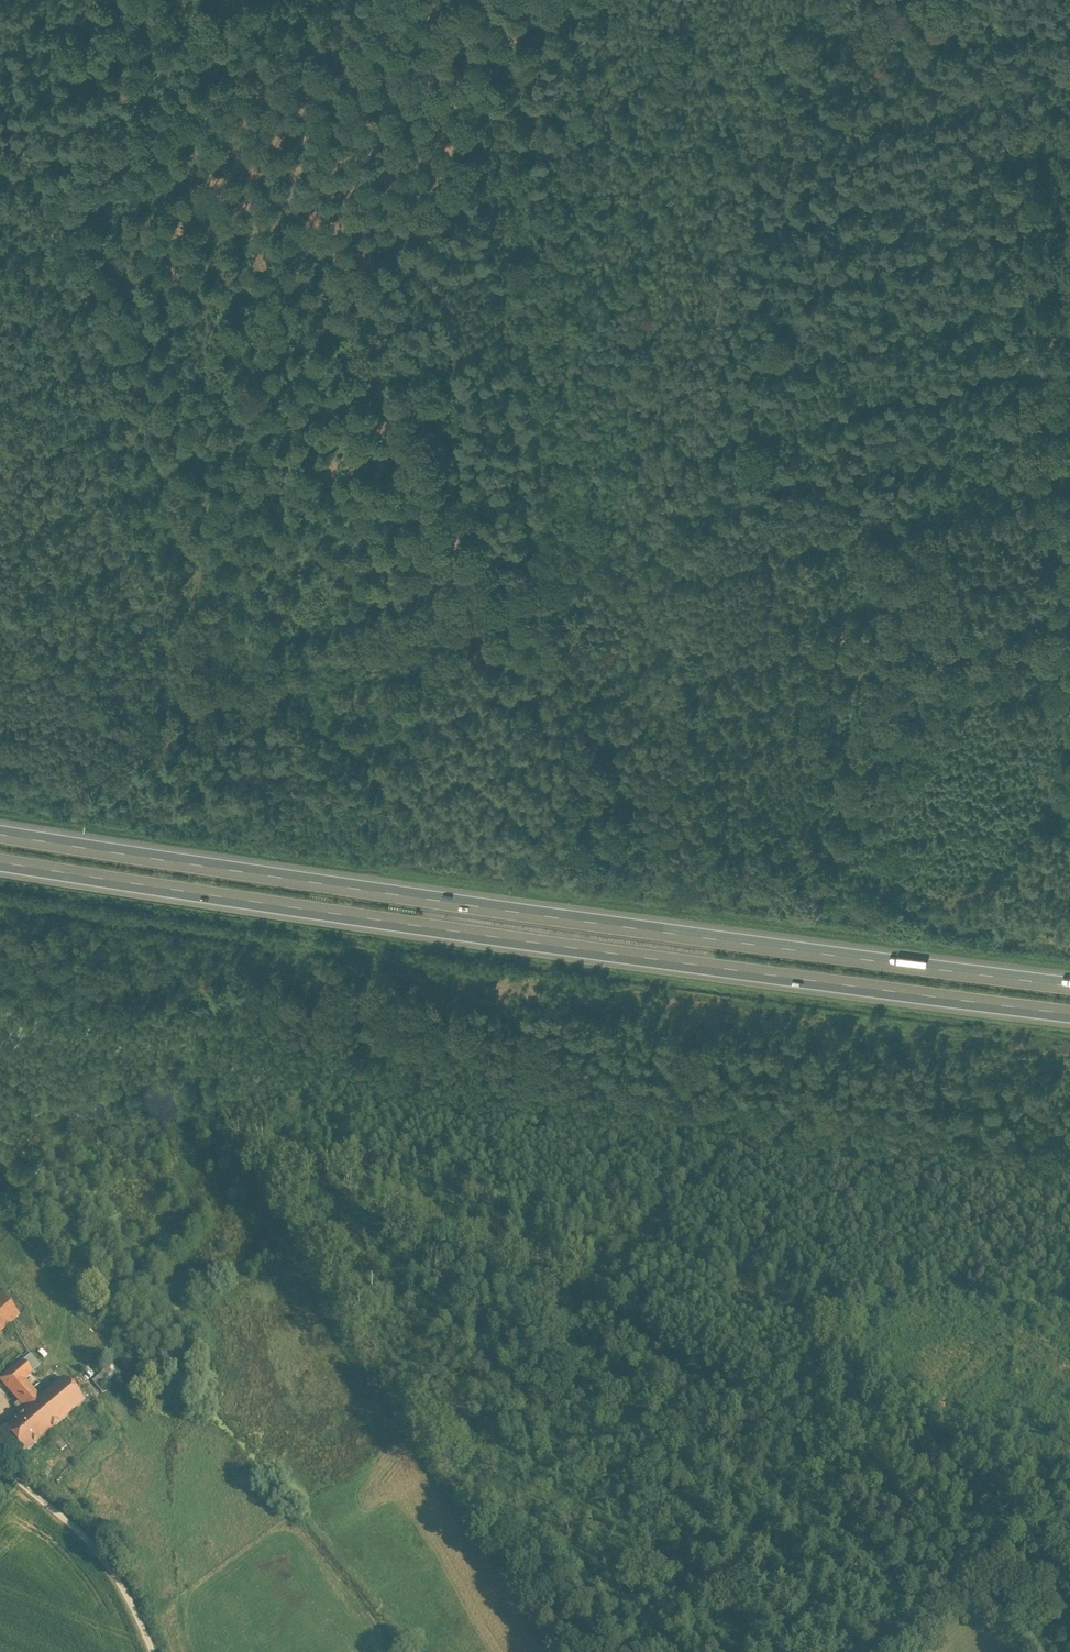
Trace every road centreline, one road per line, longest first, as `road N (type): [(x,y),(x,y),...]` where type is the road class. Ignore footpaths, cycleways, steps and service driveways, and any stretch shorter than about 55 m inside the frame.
road 1 (motorway): [(0,859),(1069,1015)]
road 2 (motorway): [(1069,984),(0,831)]
road 3 (track): [(0,1462),(102,1549),(157,1651)]

